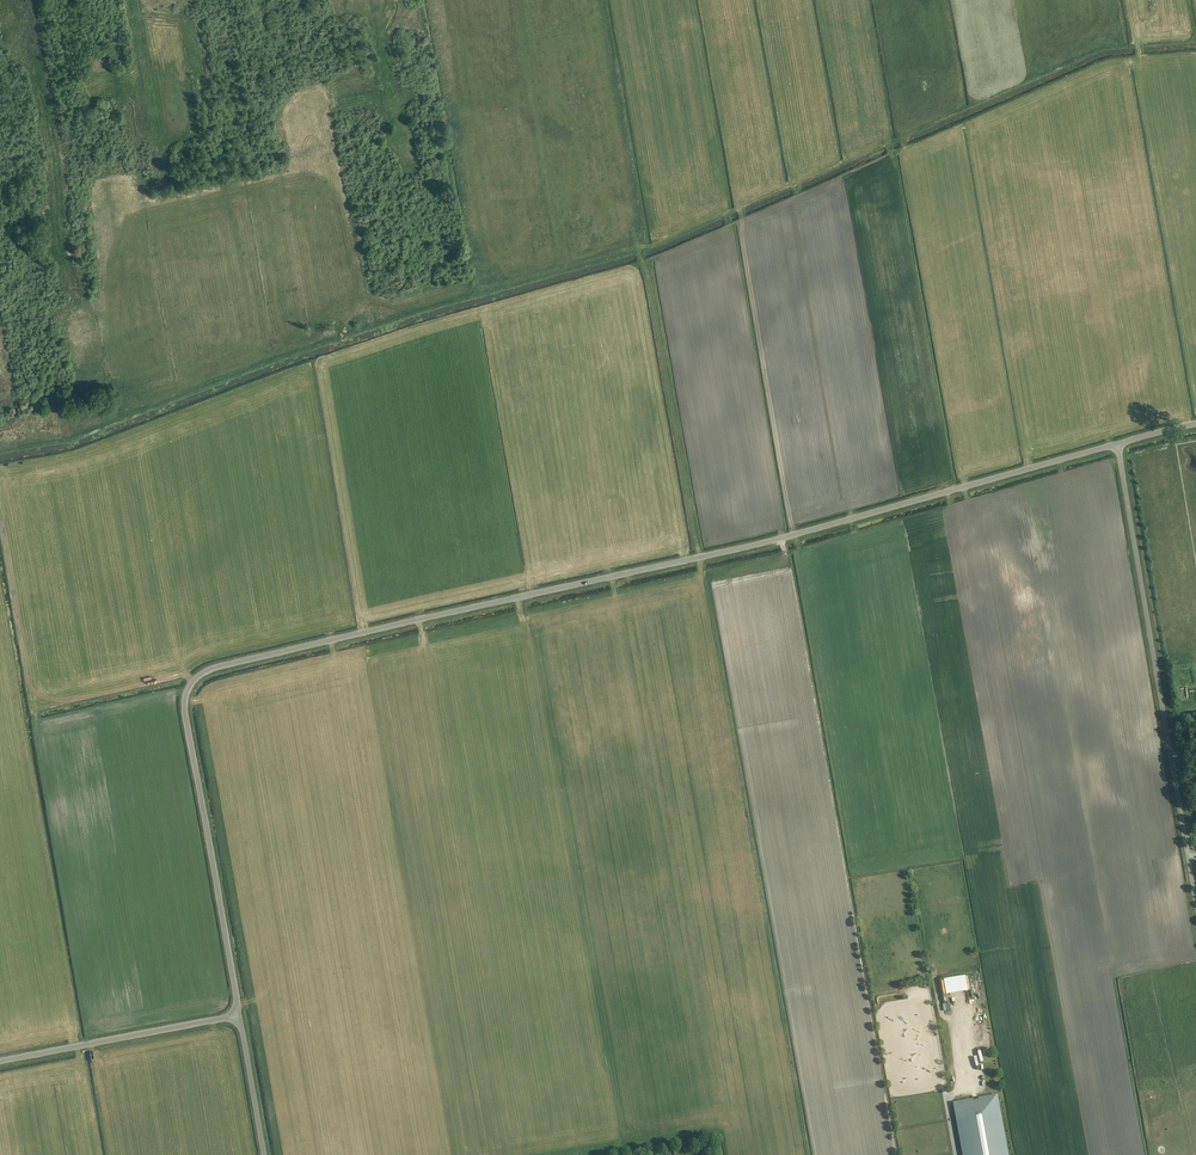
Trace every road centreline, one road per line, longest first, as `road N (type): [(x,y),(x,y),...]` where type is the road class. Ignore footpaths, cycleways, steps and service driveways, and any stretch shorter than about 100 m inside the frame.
road 1 (unclassified): [(240,1016),(185,712),(189,688),(203,673),(750,546),(1117,444)]
road 2 (track): [(639,250),(327,341),(82,435),(0,452)]
road 3 (unclassified): [(1195,902),(1117,444)]
road 4 (unclassified): [(0,1061),(240,1016)]
road 5 (unclassified): [(264,1154),(240,1016)]

